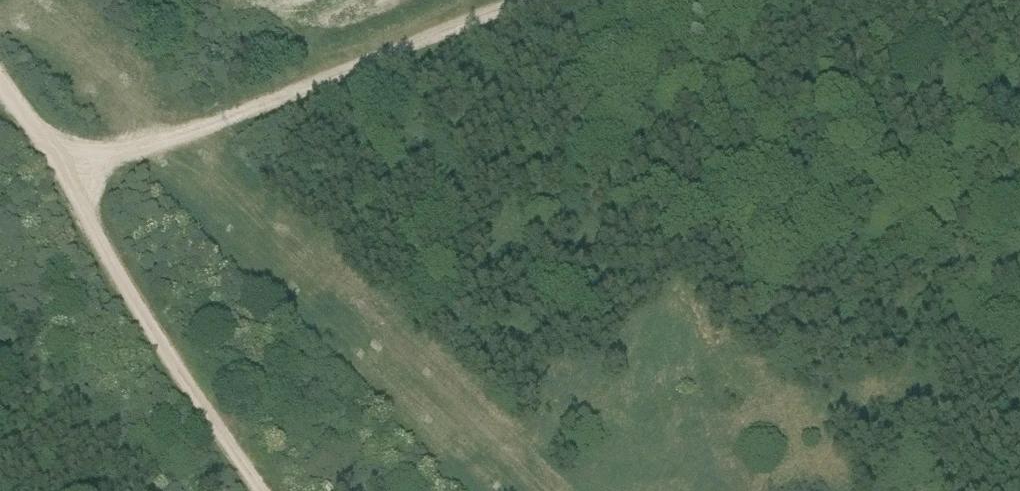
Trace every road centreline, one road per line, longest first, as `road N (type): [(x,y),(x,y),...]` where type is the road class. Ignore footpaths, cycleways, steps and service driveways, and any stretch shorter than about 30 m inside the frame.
road 1 (track): [(0,63),(74,189),(507,0)]
road 2 (track): [(74,189),(262,490)]

